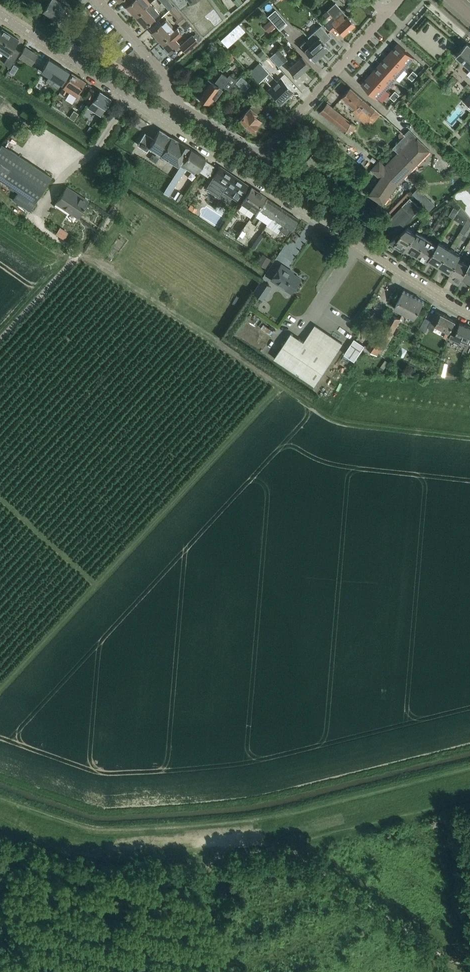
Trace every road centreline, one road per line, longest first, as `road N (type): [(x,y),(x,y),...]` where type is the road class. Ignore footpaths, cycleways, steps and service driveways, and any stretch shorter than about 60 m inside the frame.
road 1 (tertiary): [(469,313),(0,14)]
road 2 (track): [(469,438),(328,418),(77,254)]
road 3 (residential): [(387,13),(264,151),(181,105),(98,0)]

